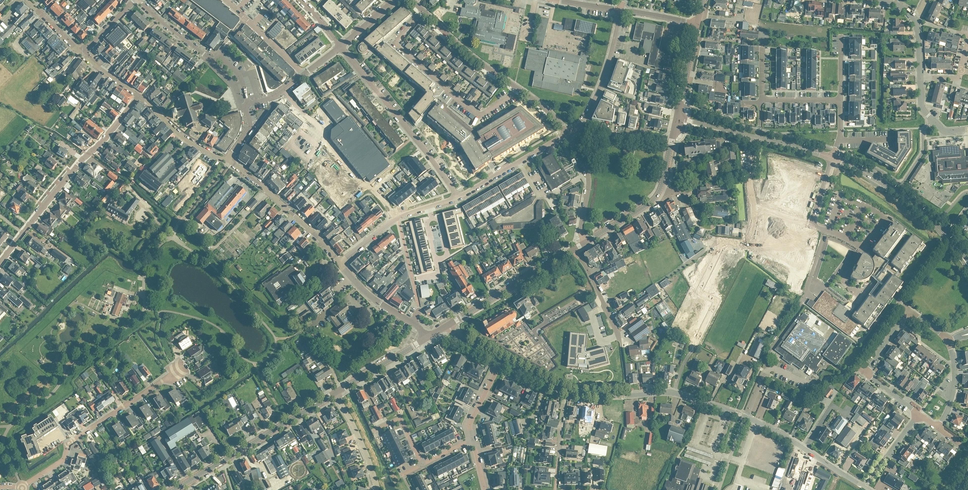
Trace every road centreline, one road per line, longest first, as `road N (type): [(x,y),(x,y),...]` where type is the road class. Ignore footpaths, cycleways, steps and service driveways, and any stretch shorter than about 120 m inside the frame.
road 1 (residential): [(870,489),(773,430),(682,395),(565,392)]
road 2 (residential): [(0,262),(140,95)]
road 3 (residential): [(425,10),(388,43),(475,111),(488,110),(516,86)]
road 4 (residential): [(22,486),(63,460),(68,443),(185,366)]
road 5 (residential): [(458,197),(341,46)]
road 6 (tertiary): [(173,489),(335,393)]
road 7 (residential): [(696,343),(717,301),(698,292),(721,245),(746,240),(752,207)]
road 8 (tertiary): [(961,256),(903,197),(832,158)]
road 9 (tertiary): [(586,242),(655,197),(675,125)]
road 10 (unclassified): [(339,263),(229,160)]
road 11 (tertiary): [(448,325),(573,250)]
road 12 (residential): [(339,263),(397,217),(458,197)]
road 13 (residential): [(865,373),(910,309),(948,341)]
road 14 (residential): [(578,128),(603,80),(621,10)]
road 15 (residential): [(458,197),(566,134)]

